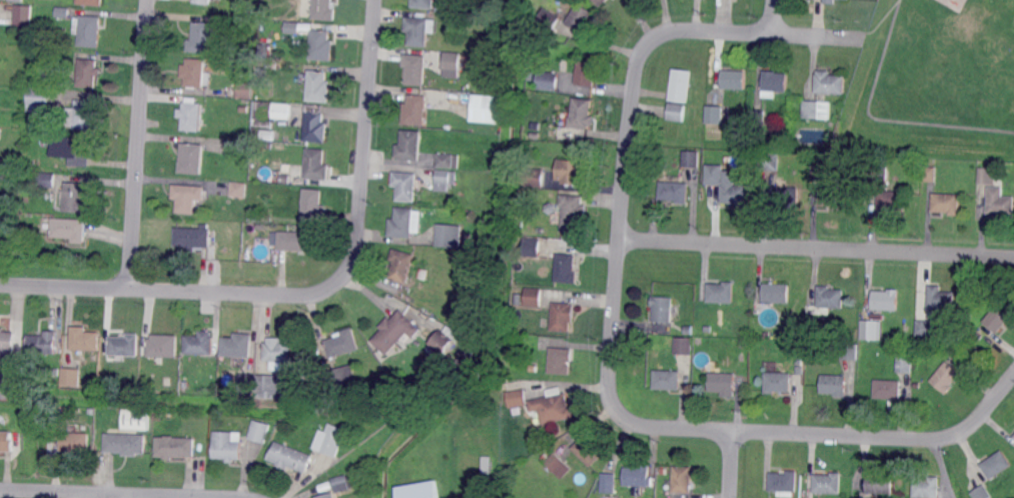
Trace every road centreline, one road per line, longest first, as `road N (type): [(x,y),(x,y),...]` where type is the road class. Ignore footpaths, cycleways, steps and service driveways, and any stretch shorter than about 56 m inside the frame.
road 1 (residential): [(1013,375),(968,428),(946,438),(630,421)]
road 2 (residential): [(654,37),(638,66),(630,117),(610,382),(630,421)]
road 3 (residential): [(1013,257),(621,239)]
road 4 (residential): [(150,0),(130,270)]
road 5 (residential): [(376,0),(349,269)]
road 6 (residential): [(242,497),(0,489)]
road 7 (residential): [(349,269),(327,290),(297,296),(129,289)]
road 8 (residential): [(862,37),(682,30),(654,37)]

